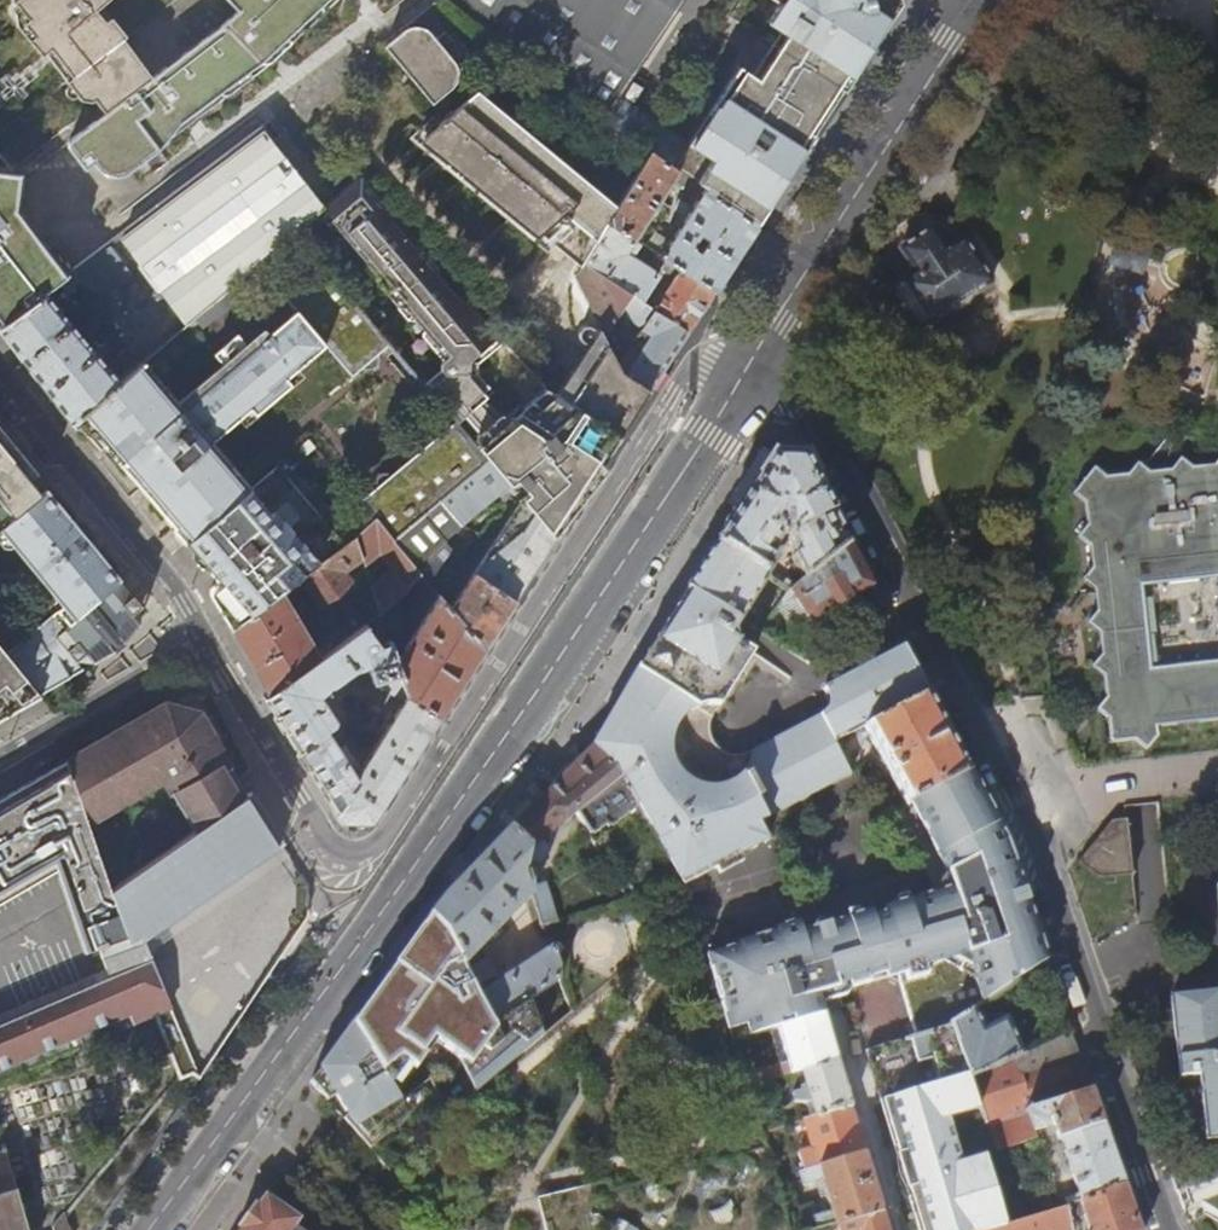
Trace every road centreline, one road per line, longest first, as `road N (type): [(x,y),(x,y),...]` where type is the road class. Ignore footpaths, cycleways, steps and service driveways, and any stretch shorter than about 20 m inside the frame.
road 1 (tertiary): [(154,1229),(324,995),(746,369)]
road 2 (residential): [(1170,1229),(1011,786),(816,419),(746,369)]
road 3 (residential): [(746,369),(711,365),(683,376),(375,851),(325,854),(205,637)]
road 4 (tertiary): [(746,369),(979,0)]
road 5 (residential): [(205,637),(0,366)]
road 6 (residential): [(205,637),(0,756)]

